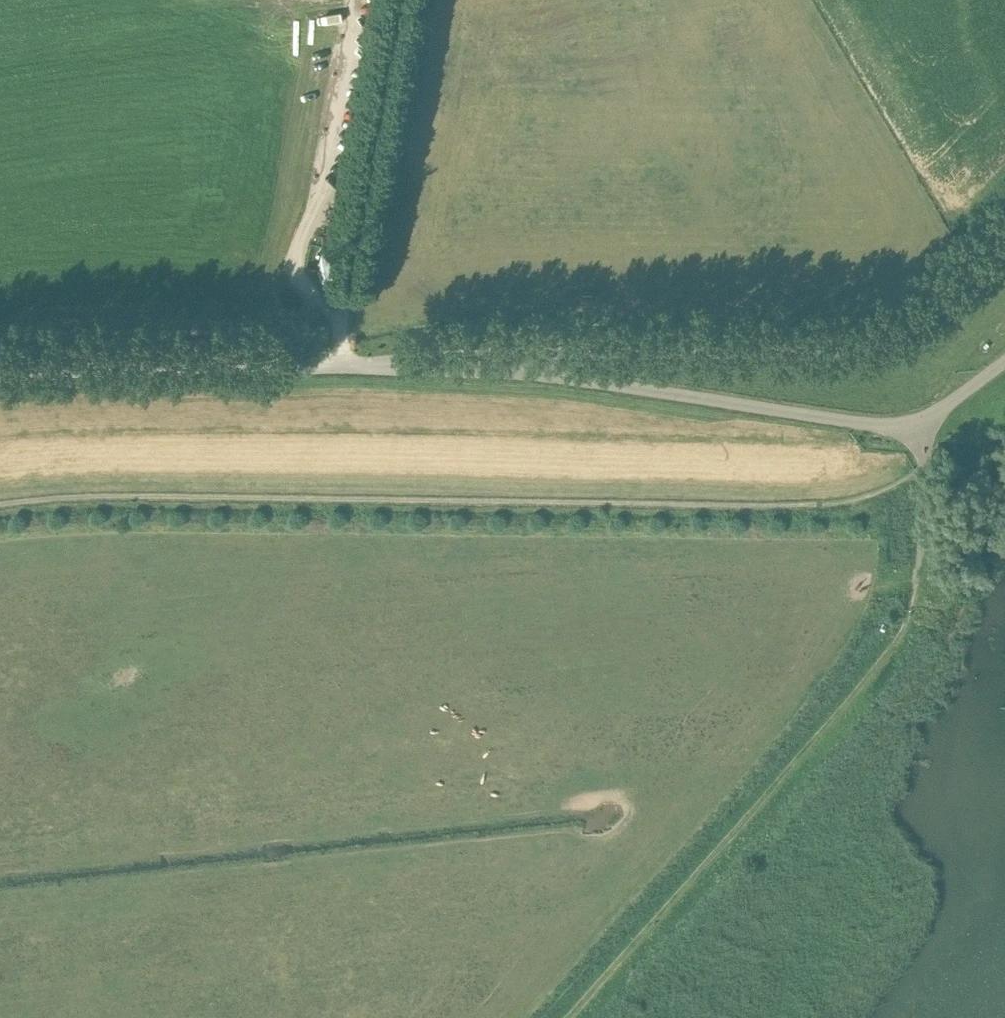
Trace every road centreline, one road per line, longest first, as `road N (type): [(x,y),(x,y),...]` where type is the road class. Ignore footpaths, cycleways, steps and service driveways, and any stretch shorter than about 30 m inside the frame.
road 1 (unclassified): [(337,365),(865,356),(915,330),(1004,241)]
road 2 (track): [(560,1017),(673,900),(899,632),(921,555),(923,482)]
road 3 (unclassified): [(917,428),(581,383),(337,365)]
road 4 (unclassified): [(0,374),(337,365)]

